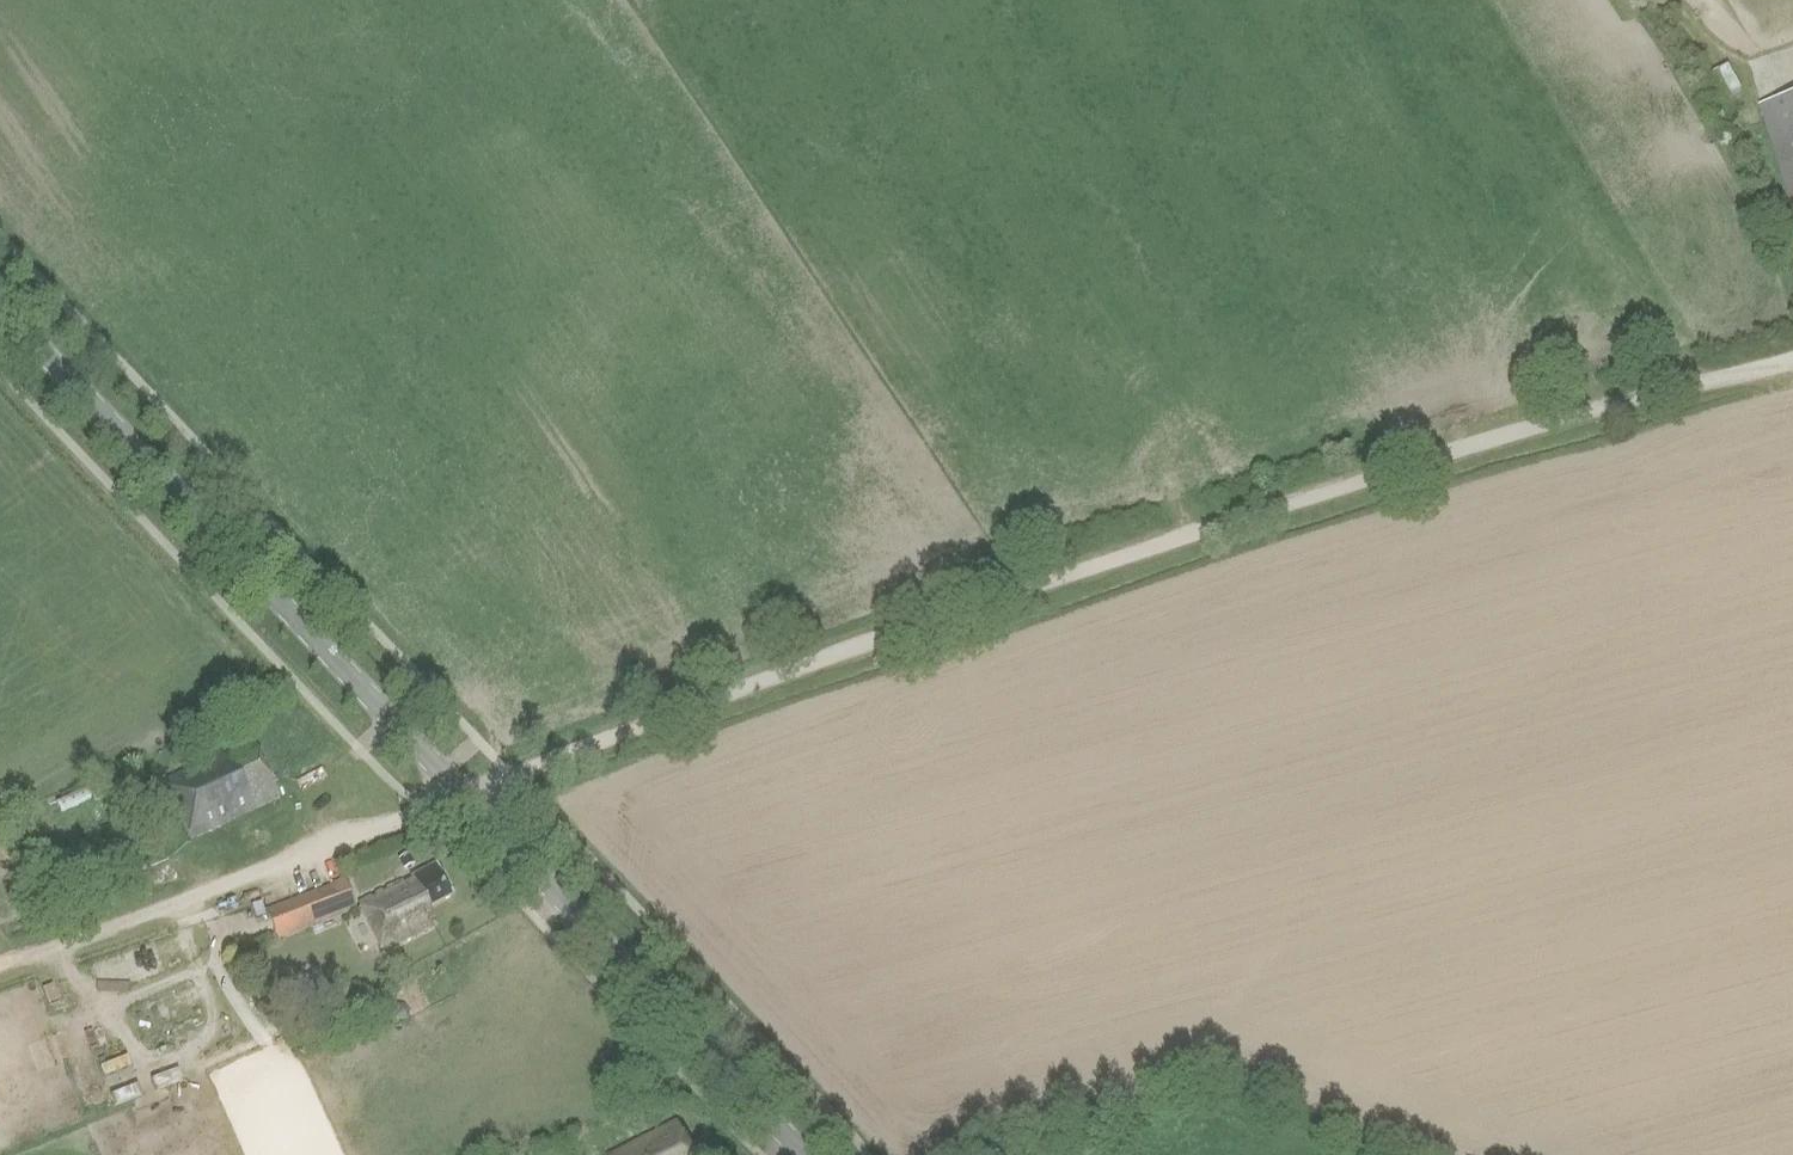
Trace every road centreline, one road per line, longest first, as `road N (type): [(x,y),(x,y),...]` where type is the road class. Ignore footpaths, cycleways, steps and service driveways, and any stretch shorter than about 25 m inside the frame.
road 1 (track): [(0,960),(465,798),(883,637),(1528,427),(1792,353)]
road 2 (tertiary): [(0,307),(801,1154)]

